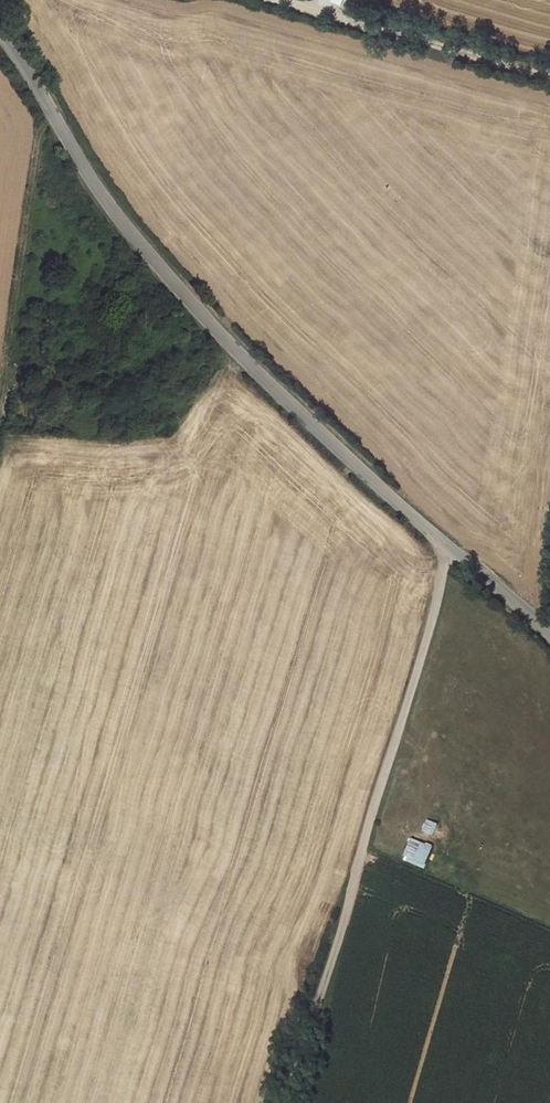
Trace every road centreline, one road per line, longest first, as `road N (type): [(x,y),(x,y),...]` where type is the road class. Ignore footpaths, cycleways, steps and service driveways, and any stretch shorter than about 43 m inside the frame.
road 1 (unclassified): [(0,35),(103,193),(210,329),(401,512),(549,634)]
road 2 (track): [(289,1102),(452,552)]
road 3 (track): [(282,0),(549,74)]

